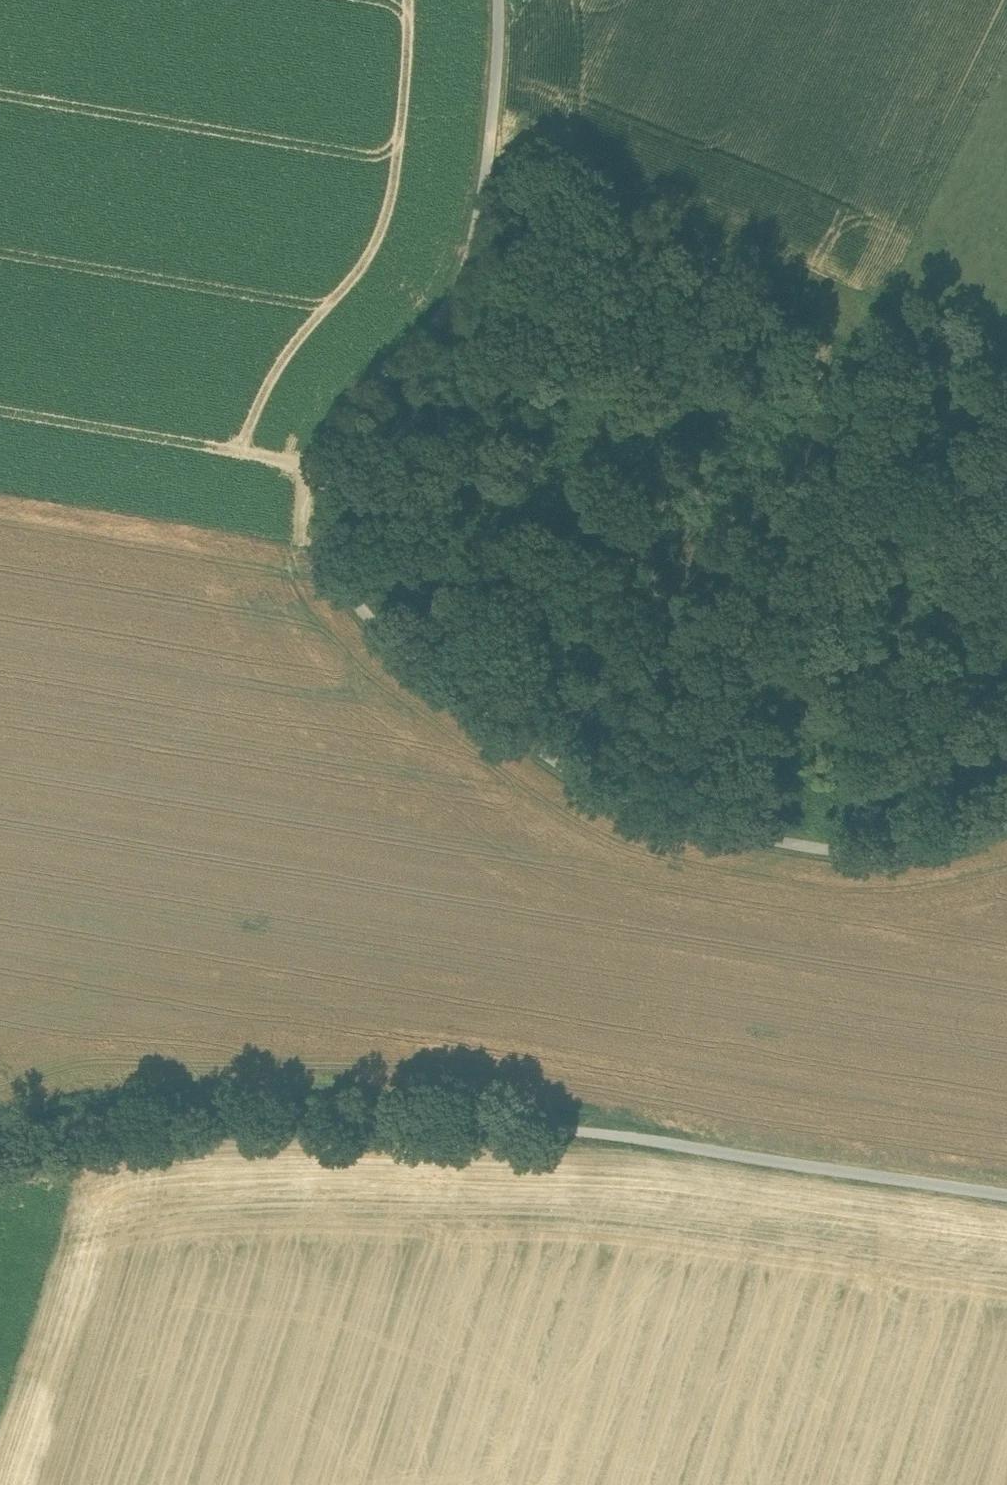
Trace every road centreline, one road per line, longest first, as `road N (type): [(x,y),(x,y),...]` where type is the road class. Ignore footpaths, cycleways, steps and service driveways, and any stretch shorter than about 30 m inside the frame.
road 1 (track): [(499,0),(483,214),(461,282),(439,318),(350,414),(328,473),(325,519),(354,600),(405,650),(610,798),(845,853),(1006,824)]
road 2 (unclassified): [(0,1154),(256,1117),(593,1131),(1006,1192)]

